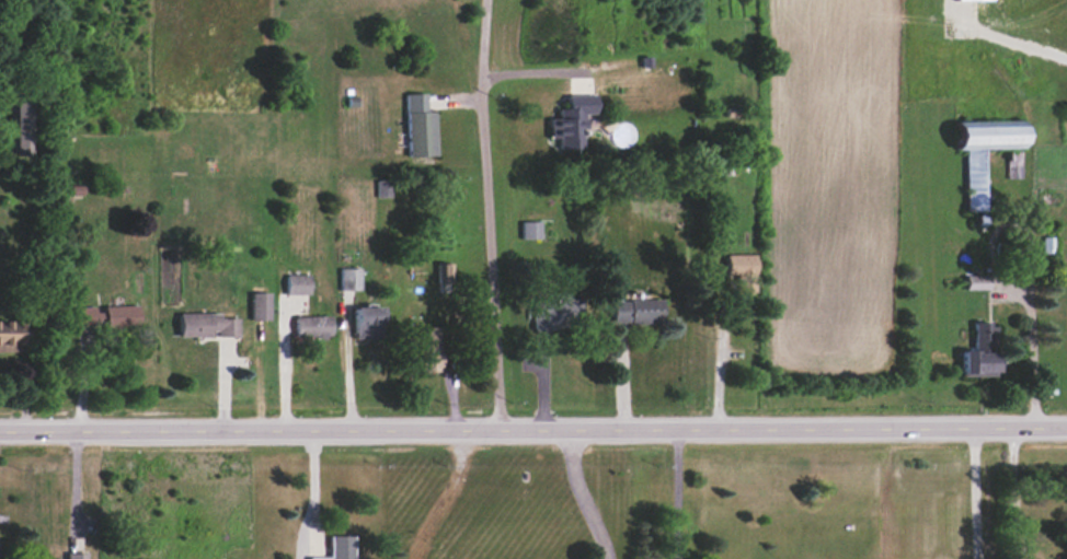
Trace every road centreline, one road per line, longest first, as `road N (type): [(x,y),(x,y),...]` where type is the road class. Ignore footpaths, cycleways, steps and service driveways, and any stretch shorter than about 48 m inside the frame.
road 1 (tertiary): [(1066,425),(0,429)]

